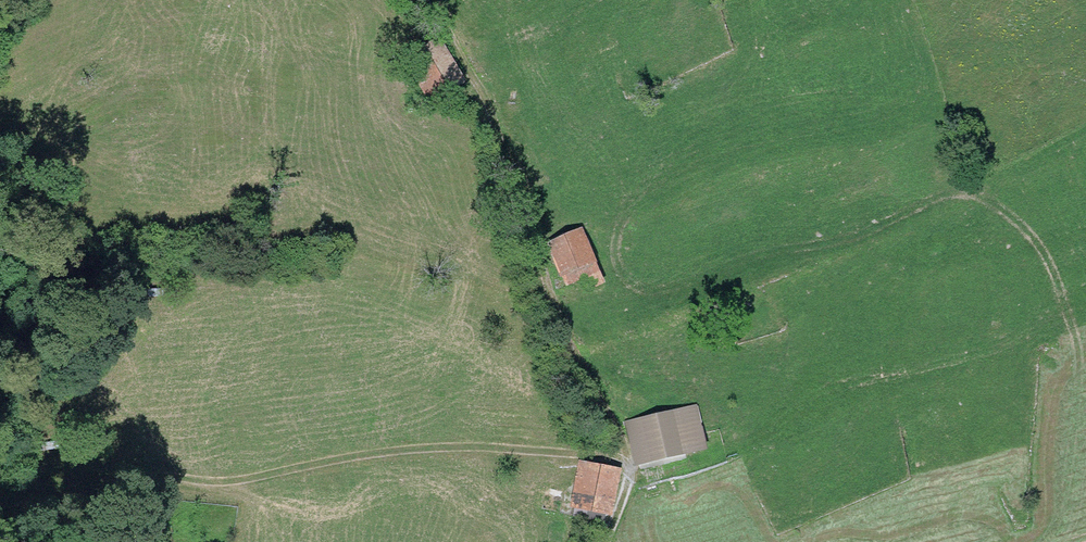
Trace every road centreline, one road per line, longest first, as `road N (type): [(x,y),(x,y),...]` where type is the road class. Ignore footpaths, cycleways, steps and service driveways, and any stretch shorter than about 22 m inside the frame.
road 1 (track): [(604,541),(627,478),(611,413),(561,319),(487,101),(421,0)]
road 2 (track): [(119,484),(215,482),(441,447),(626,462)]
road 3 (track): [(1047,541),(1061,521),(1071,435),(1065,317)]

